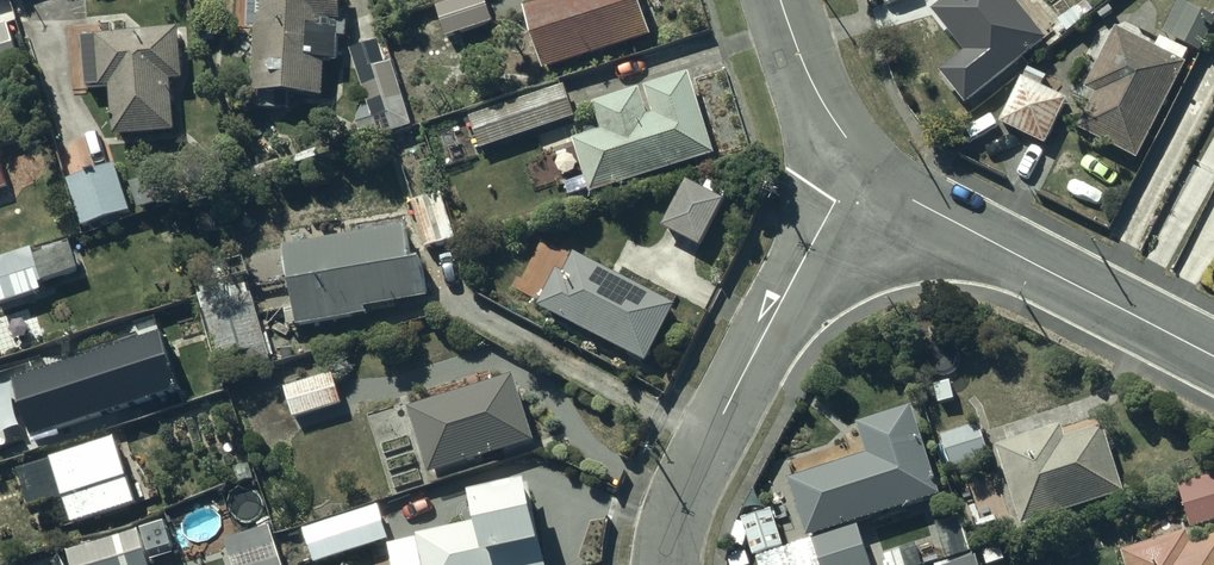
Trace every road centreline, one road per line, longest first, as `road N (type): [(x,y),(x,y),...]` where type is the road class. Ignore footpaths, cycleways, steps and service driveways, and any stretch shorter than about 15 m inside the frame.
road 1 (residential): [(859,158),(696,465),(666,564)]
road 2 (residential): [(859,158),(915,204),(1213,360)]
road 3 (residential): [(781,0),(825,106),(859,158)]

